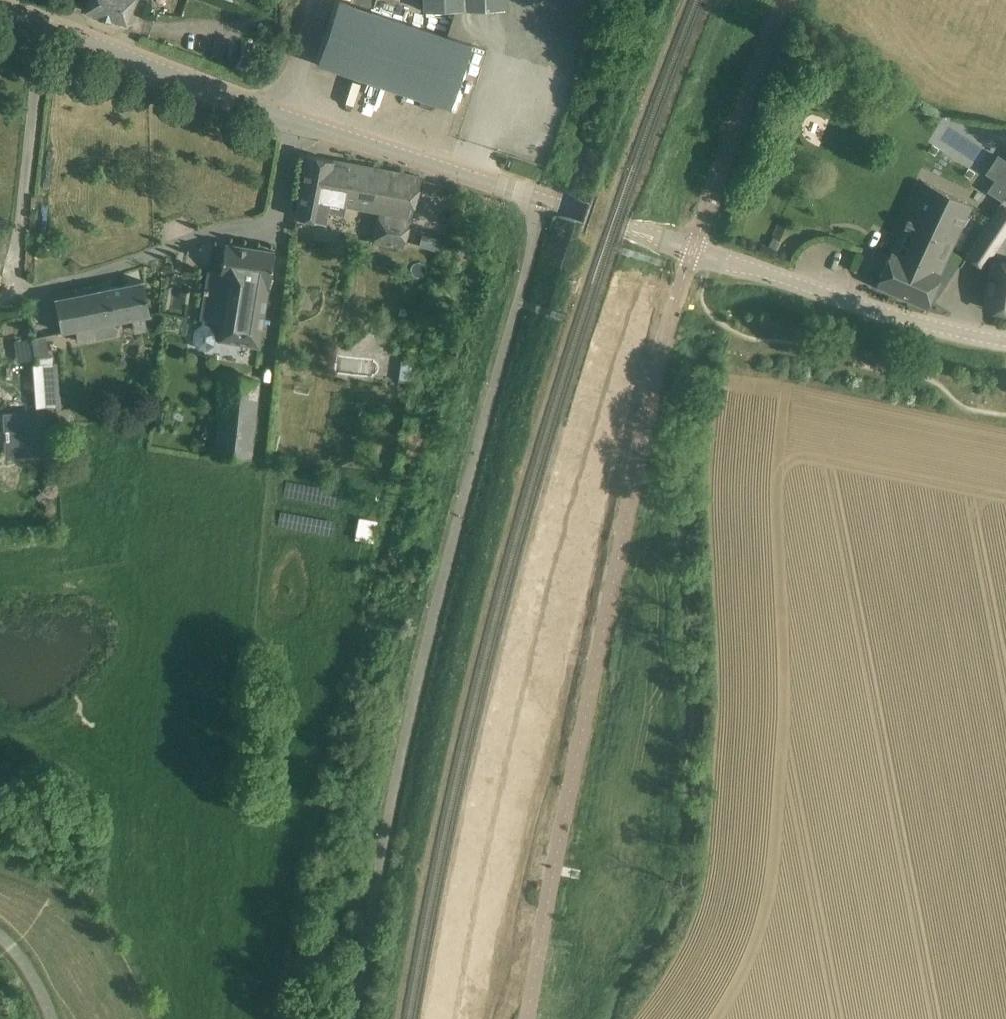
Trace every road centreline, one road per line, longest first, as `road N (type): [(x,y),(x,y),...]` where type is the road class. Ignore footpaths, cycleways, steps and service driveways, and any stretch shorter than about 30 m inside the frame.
road 1 (tertiary): [(1005,342),(918,324),(298,125)]
road 2 (unclassified): [(16,295),(271,220),(298,125)]
road 3 (tertiary): [(298,125),(44,29)]
road 4 (unclassified): [(16,295),(44,29)]

